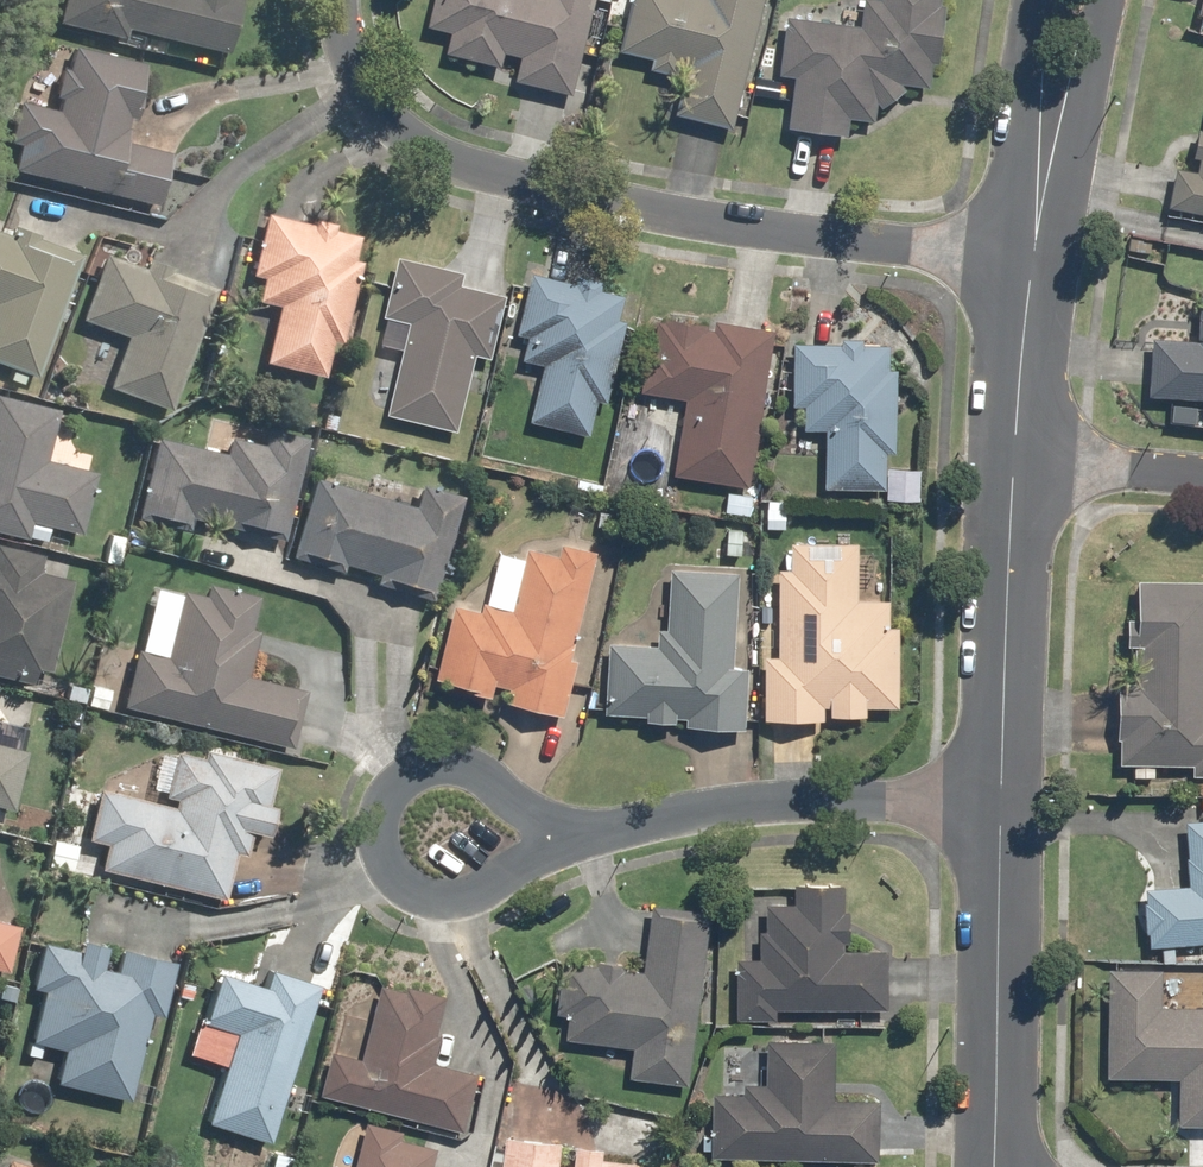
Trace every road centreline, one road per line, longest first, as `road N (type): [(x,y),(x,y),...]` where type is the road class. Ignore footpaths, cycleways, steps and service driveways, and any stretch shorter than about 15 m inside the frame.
road 1 (residential): [(335,0),(353,77),(379,115),(415,147),(468,169),(757,231),(1031,254)]
road 2 (residential): [(539,846),(719,805),(1002,792)]
road 3 (residential): [(1002,792),(997,1166)]
road 4 (residential): [(539,846),(460,902),(422,895),(391,870),(385,830),(396,790),(421,770),(460,771),(483,784)]
road 5 (residential): [(1014,472),(1002,792)]
road 6 (residential): [(1031,254),(1014,472)]
road 7 (residential): [(1202,480),(1014,472)]
road 8 (residential): [(1104,0),(1097,35),(1043,149)]
road 9 (residential): [(1043,149),(1028,24),(1033,0)]

